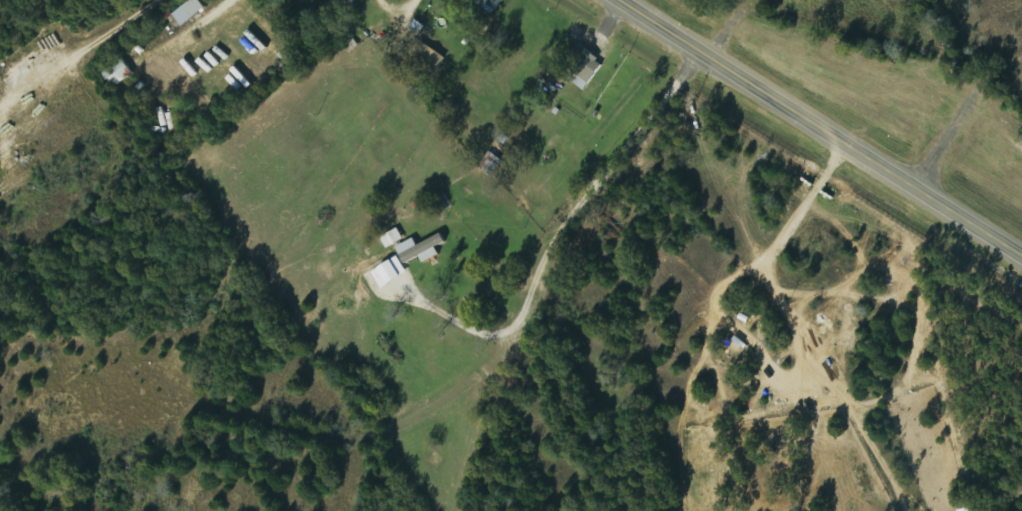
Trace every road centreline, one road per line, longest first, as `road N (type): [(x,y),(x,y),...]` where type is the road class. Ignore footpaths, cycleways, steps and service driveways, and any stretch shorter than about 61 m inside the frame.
road 1 (secondary): [(1021,258),(610,0)]
road 2 (residential): [(701,59),(549,218),(499,317)]

